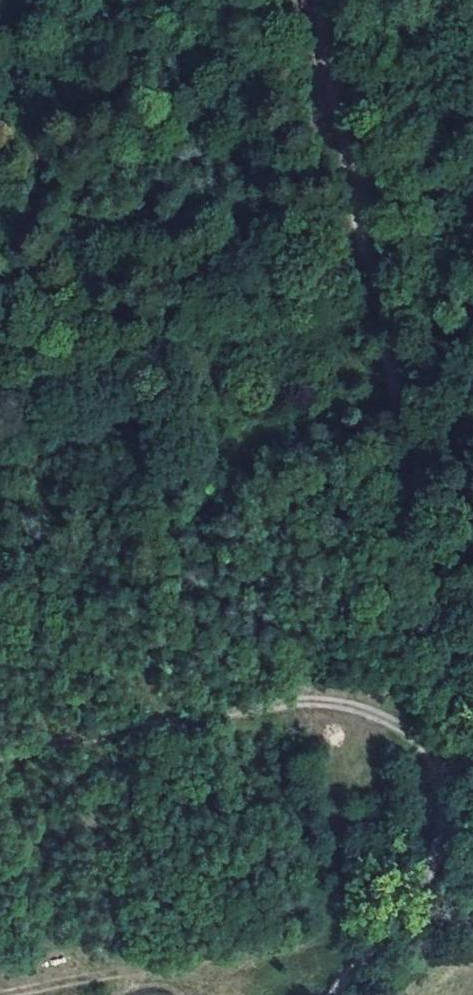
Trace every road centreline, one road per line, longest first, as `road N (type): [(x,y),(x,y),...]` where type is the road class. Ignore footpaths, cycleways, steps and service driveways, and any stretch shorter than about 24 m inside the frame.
road 1 (track): [(444,778),(452,706),(354,187)]
road 2 (track): [(354,187),(190,249),(0,282)]
road 3 (track): [(332,994),(433,868),(444,840),(444,778)]
road 4 (track): [(354,187),(317,0)]
road 5 (track): [(472,122),(354,187)]

